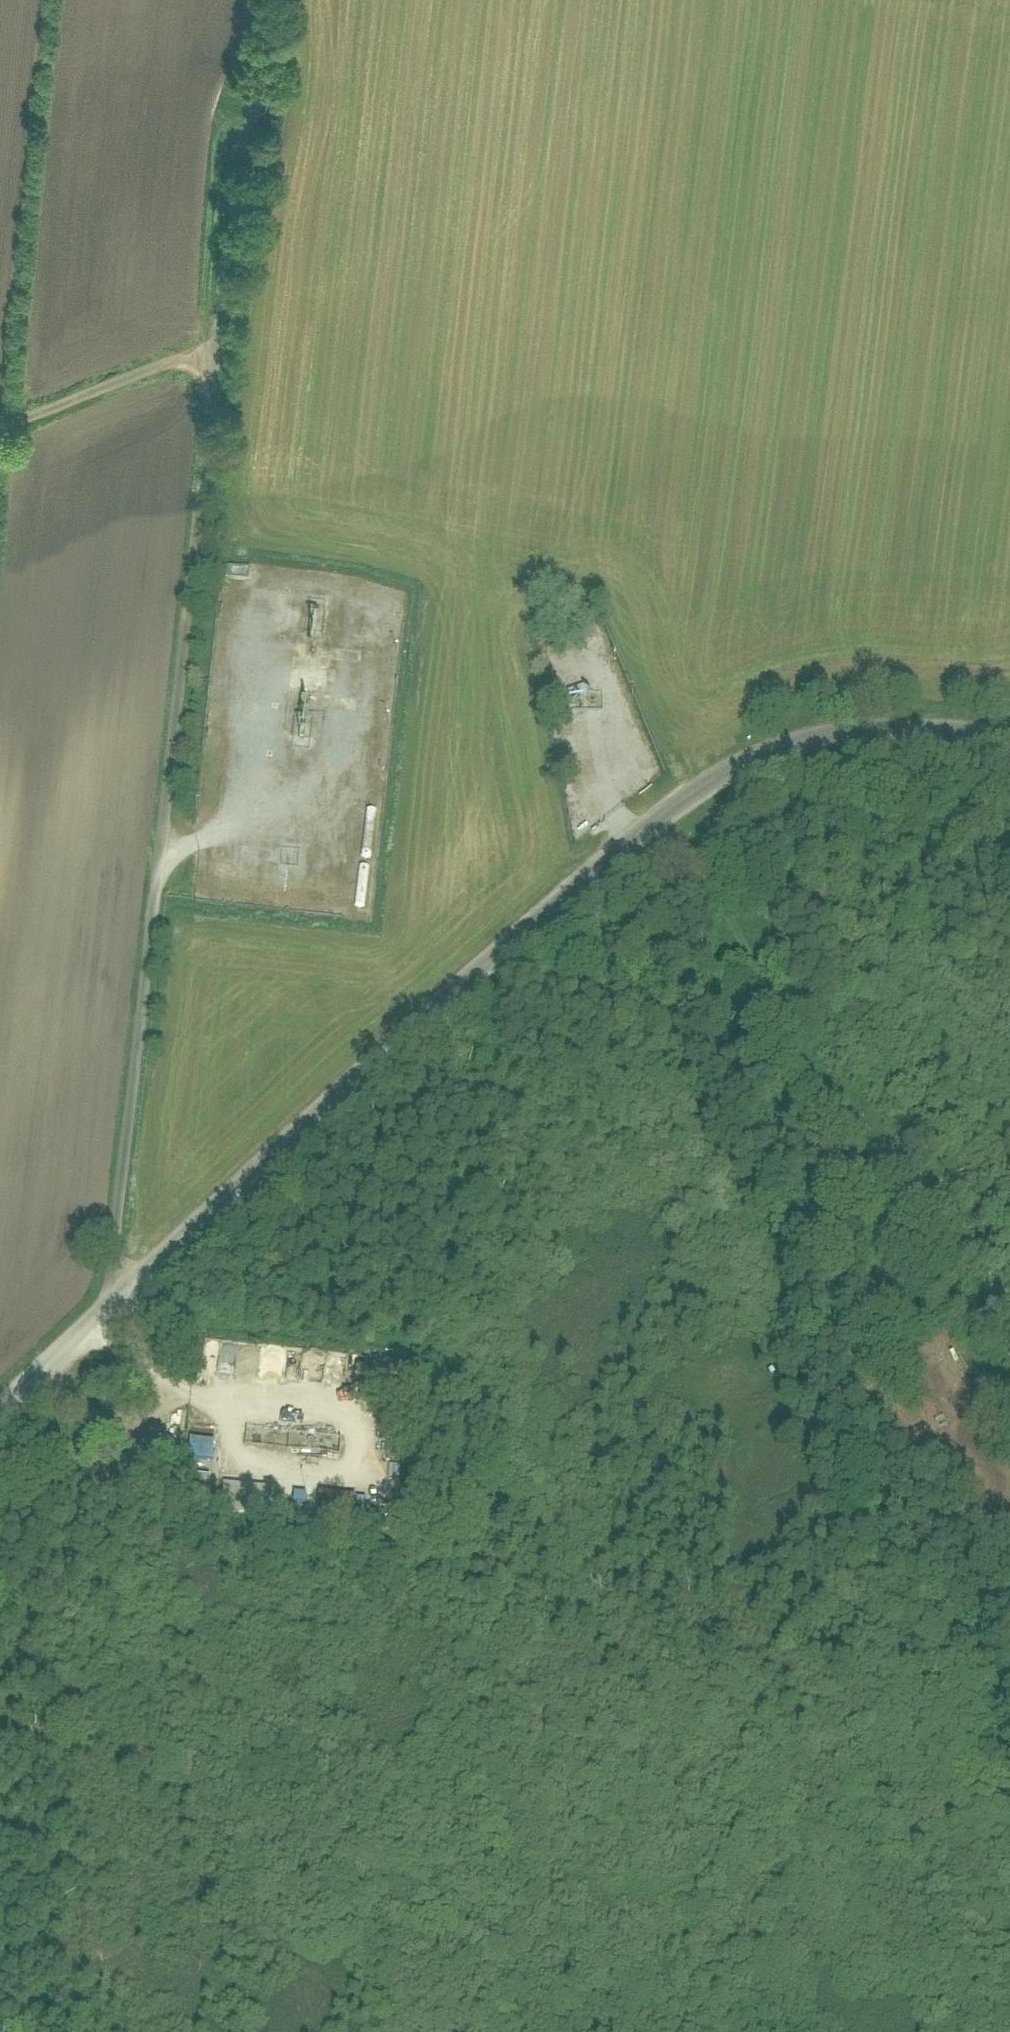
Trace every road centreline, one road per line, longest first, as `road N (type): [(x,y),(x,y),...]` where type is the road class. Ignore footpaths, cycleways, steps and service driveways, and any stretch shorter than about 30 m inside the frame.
road 1 (unclassified): [(1009,747),(933,733),(865,732),(811,741),(699,793),(332,1107),(0,1415)]
road 2 (track): [(117,1308),(114,1267),(231,193),(258,100)]
road 3 (track): [(699,793),(736,924),(1009,1510)]
road 4 (track): [(217,351),(178,355),(0,423)]

